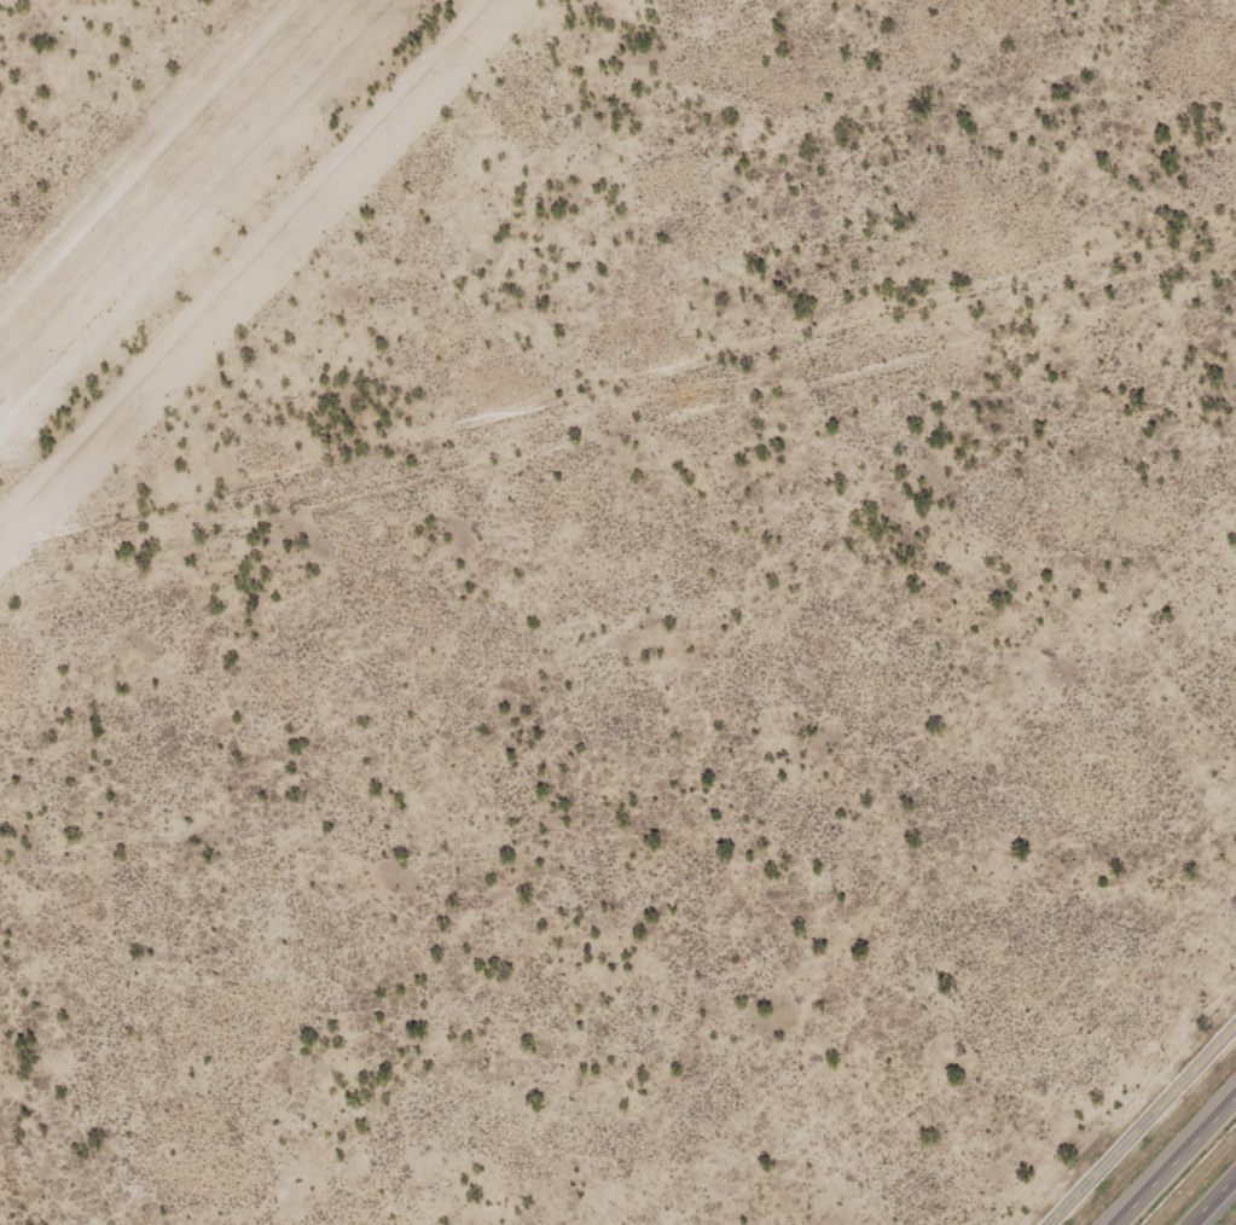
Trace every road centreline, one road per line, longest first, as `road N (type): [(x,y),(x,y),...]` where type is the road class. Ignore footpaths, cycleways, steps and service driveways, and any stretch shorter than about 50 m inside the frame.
road 1 (tertiary): [(1235,1017),(1029,1224)]
road 2 (motorway): [(1235,1094),(1113,1224)]

